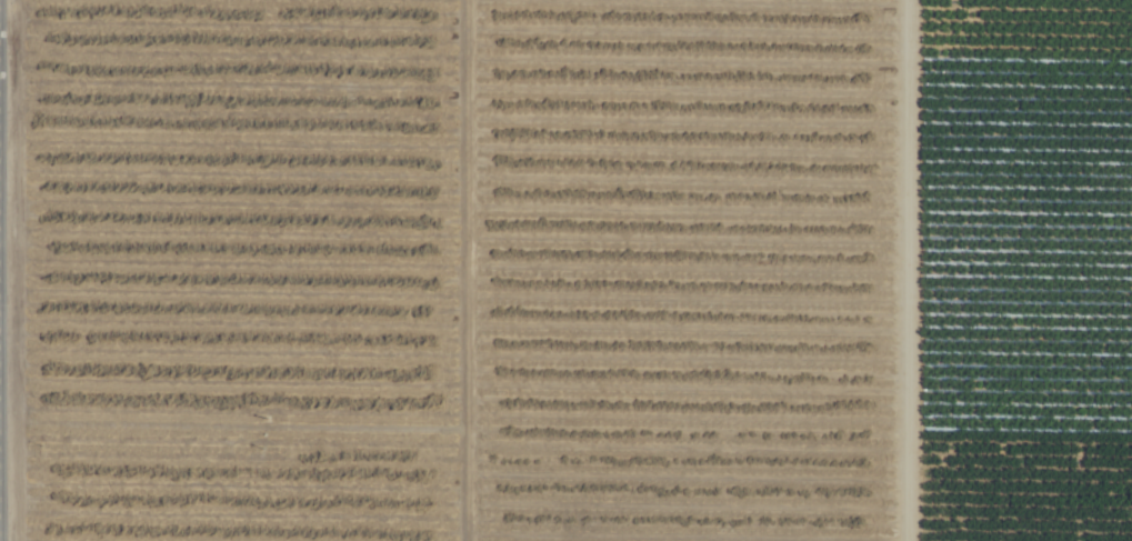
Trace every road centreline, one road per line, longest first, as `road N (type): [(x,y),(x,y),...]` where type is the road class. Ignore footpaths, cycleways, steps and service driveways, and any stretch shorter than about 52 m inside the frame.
road 1 (track): [(883,0),(887,540)]

